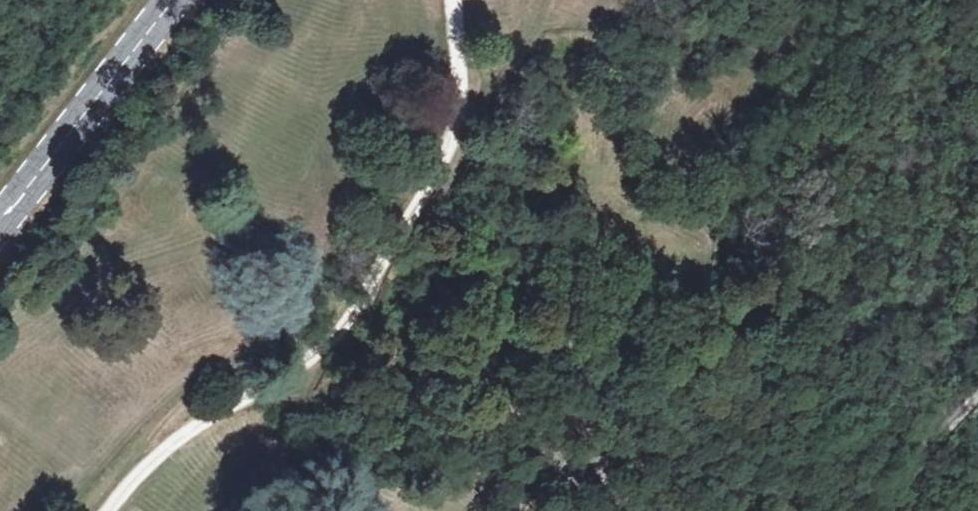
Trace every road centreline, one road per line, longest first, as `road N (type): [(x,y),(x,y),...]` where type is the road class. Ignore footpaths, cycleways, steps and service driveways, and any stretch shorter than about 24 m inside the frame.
road 1 (secondary): [(0,222),(175,0)]
road 2 (residential): [(842,510),(940,432),(977,375)]

